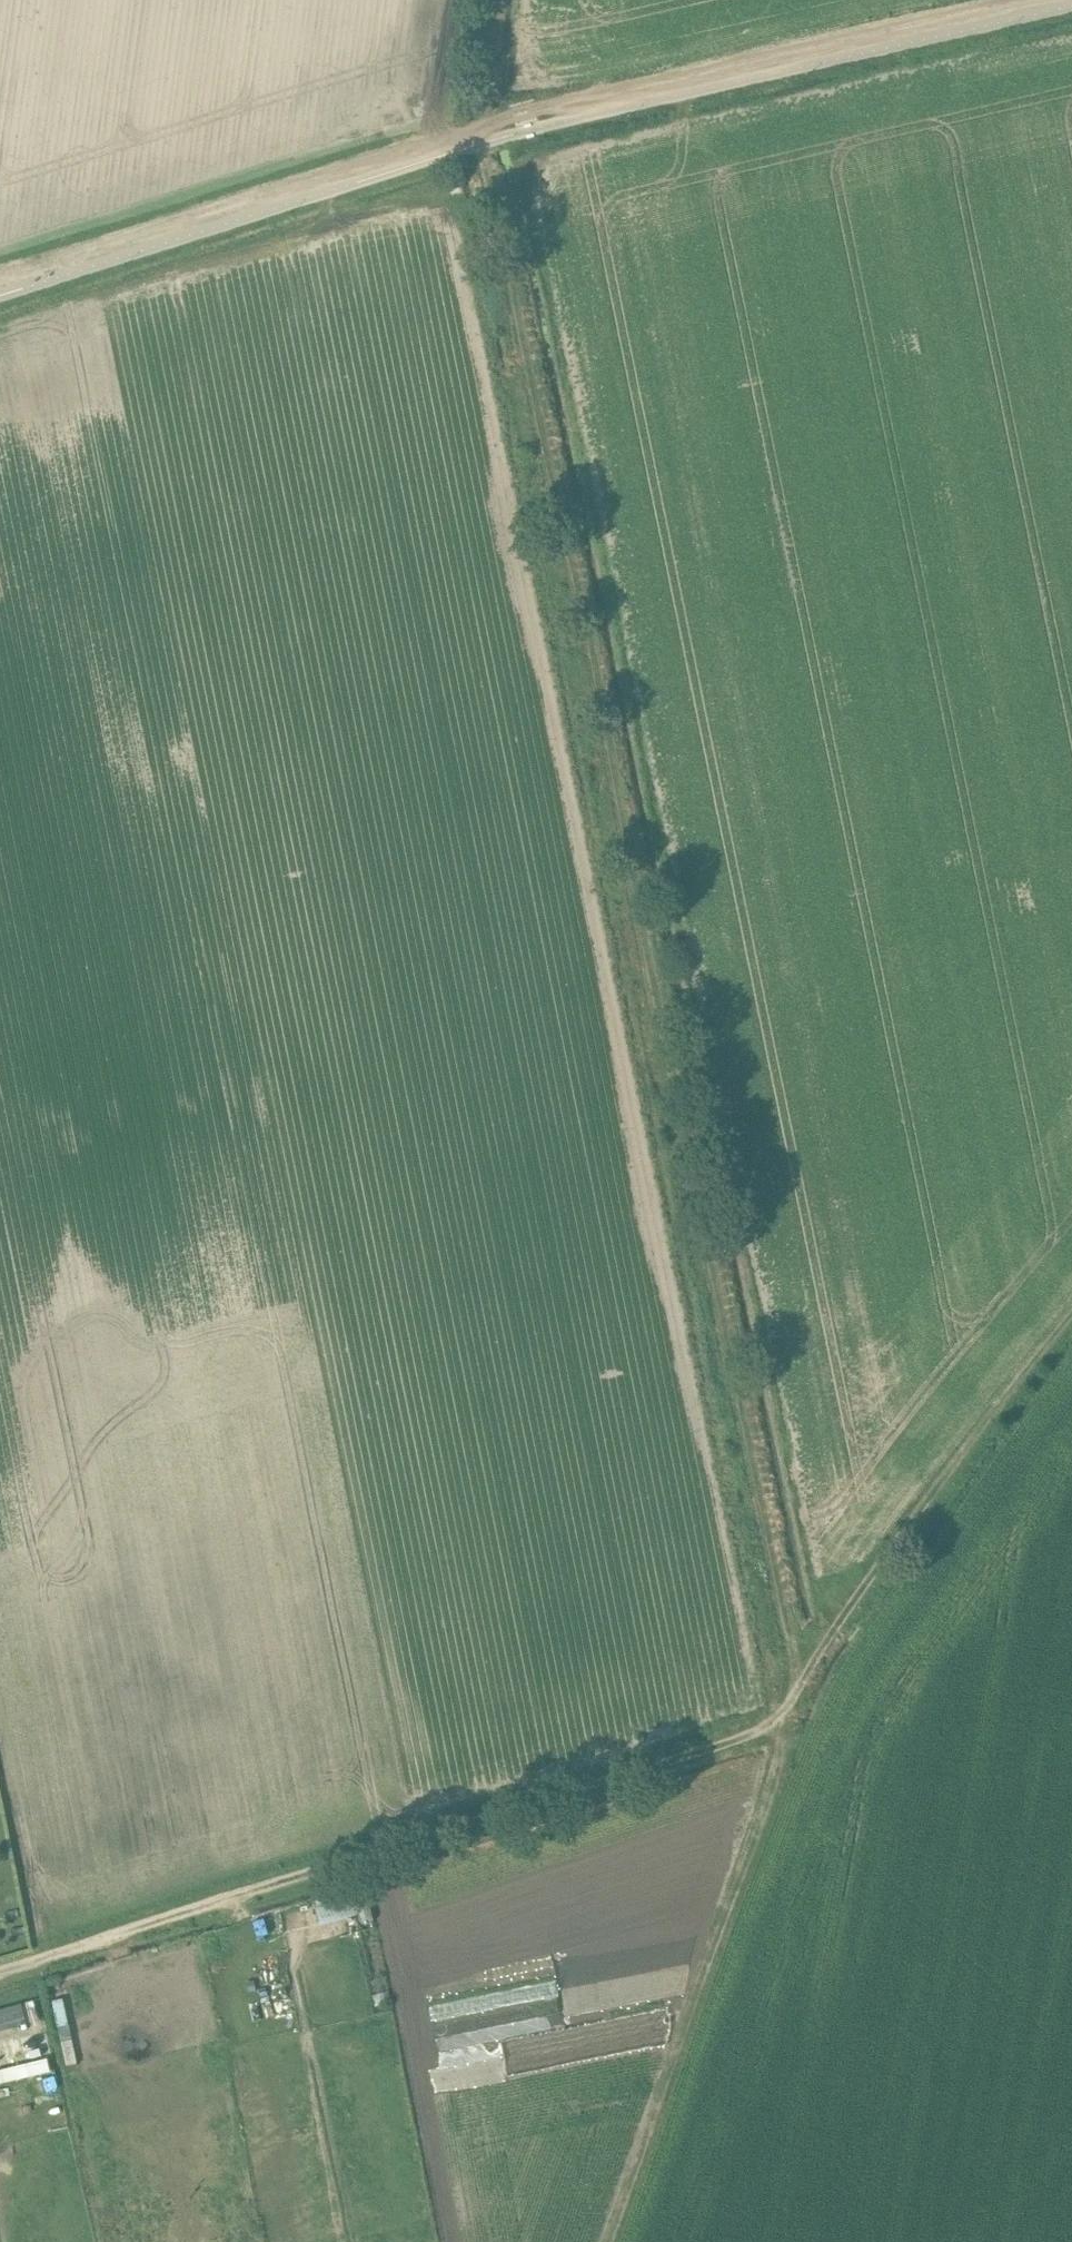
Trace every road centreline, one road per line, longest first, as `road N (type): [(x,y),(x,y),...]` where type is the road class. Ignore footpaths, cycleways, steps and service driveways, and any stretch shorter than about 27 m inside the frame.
road 1 (track): [(809,1699),(483,147)]
road 2 (track): [(1008,0),(365,161),(0,279)]
road 3 (track): [(0,1974),(809,1699)]
road 4 (track): [(809,1699),(616,2241)]
road 5 (track): [(809,1699),(843,1633),(1071,1333)]
road 6 (track): [(483,147),(497,0)]

